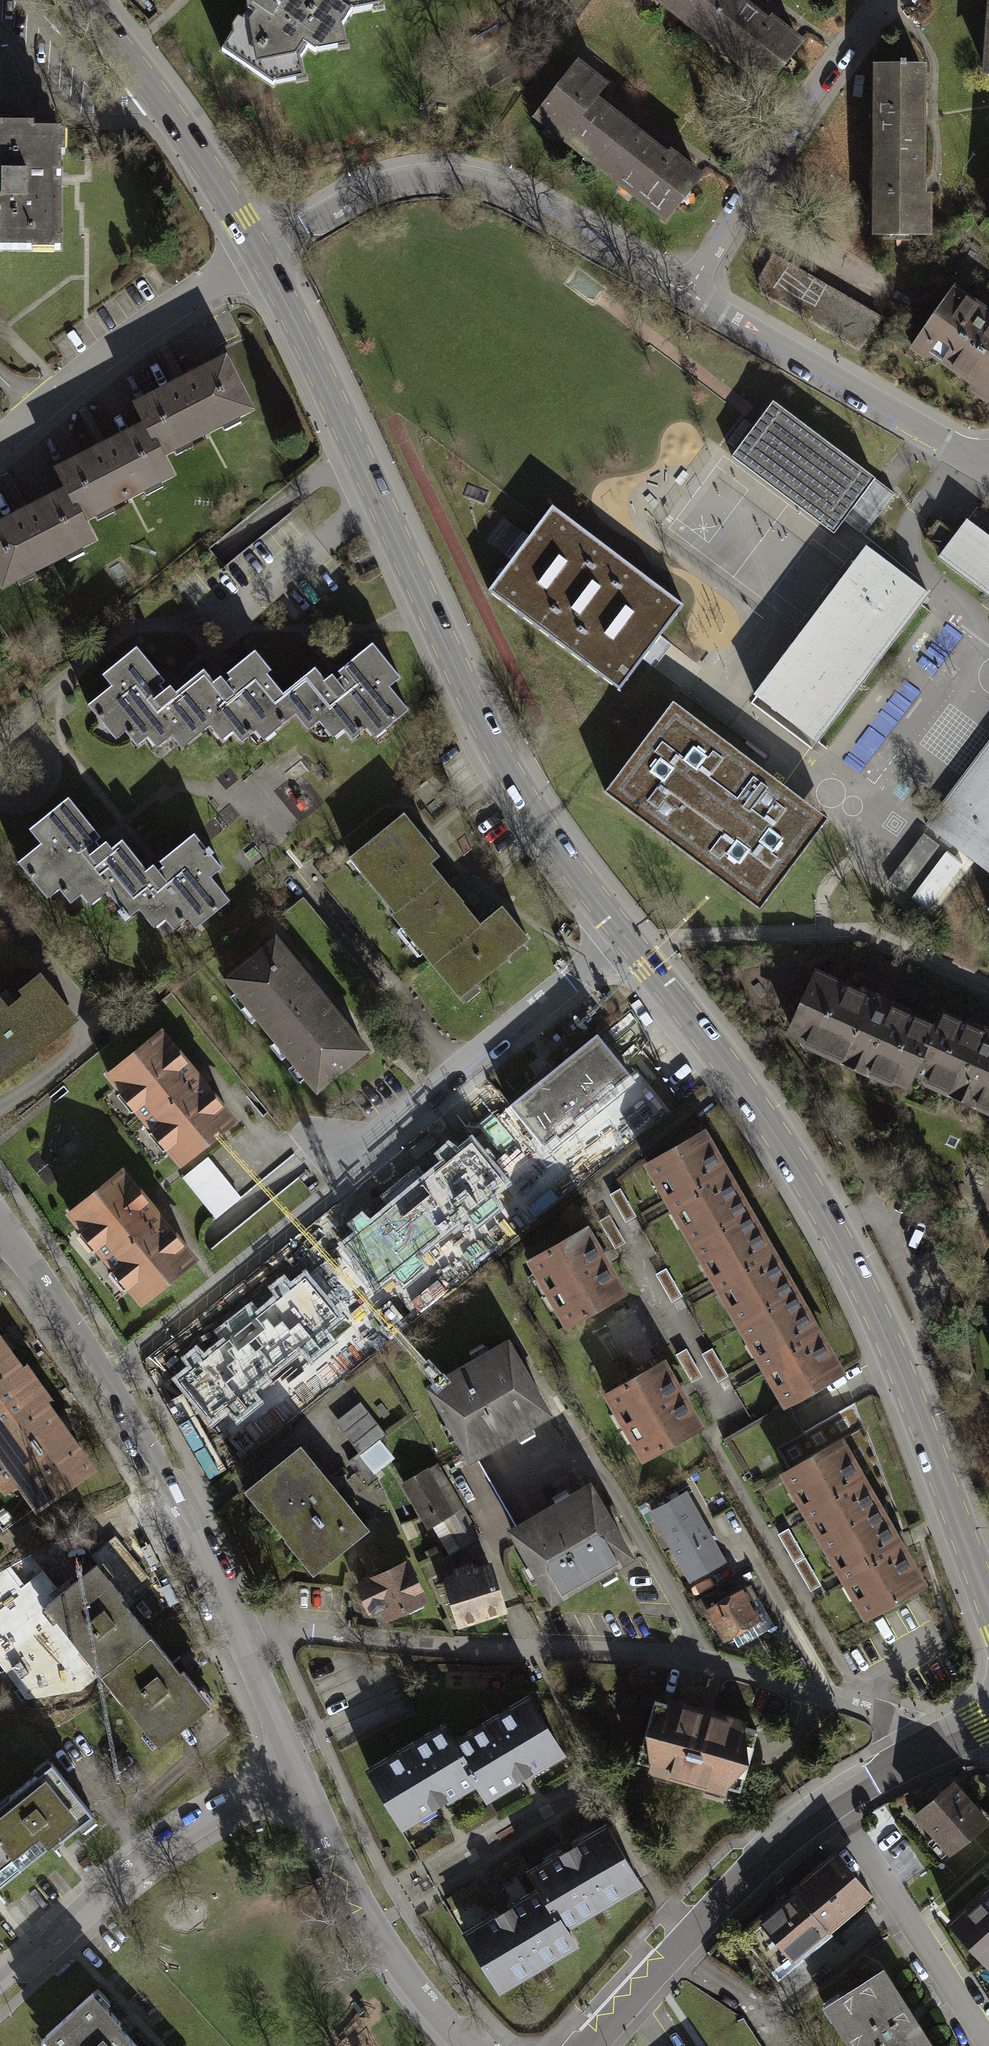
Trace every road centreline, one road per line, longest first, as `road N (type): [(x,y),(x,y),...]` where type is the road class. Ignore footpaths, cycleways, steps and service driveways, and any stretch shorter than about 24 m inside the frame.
road 1 (tertiary): [(261,252),(489,735),(542,825),(623,932)]
road 2 (tertiary): [(623,932),(736,1078),(830,1224),(892,1348),(988,1603)]
road 3 (residential): [(907,1758),(876,1714),(692,1660),(276,1631),(247,1643)]
road 4 (residential): [(247,1643),(179,1505),(0,1223)]
road 5 (residential): [(689,295),(541,211),(484,183),(451,177),(382,186),(261,252)]
road 6 (residential): [(907,1758),(830,1802),(741,1872),(588,2045)]
road 7 (residential): [(299,1771),(187,1833),(112,1887),(0,1988)]
road 8 (residential): [(623,932),(345,1153)]
road 9 (residential): [(689,295),(774,148),(884,0)]
road 10 (residential): [(988,456),(936,439),(689,295)]
road 11 (residential): [(473,2045),(390,1949),(299,1771)]
road 12 (residential): [(261,252),(109,350),(0,442)]
road 13 (tertiary): [(84,0),(161,98),(261,252)]
road 14 (residential): [(299,1771),(247,1643)]

